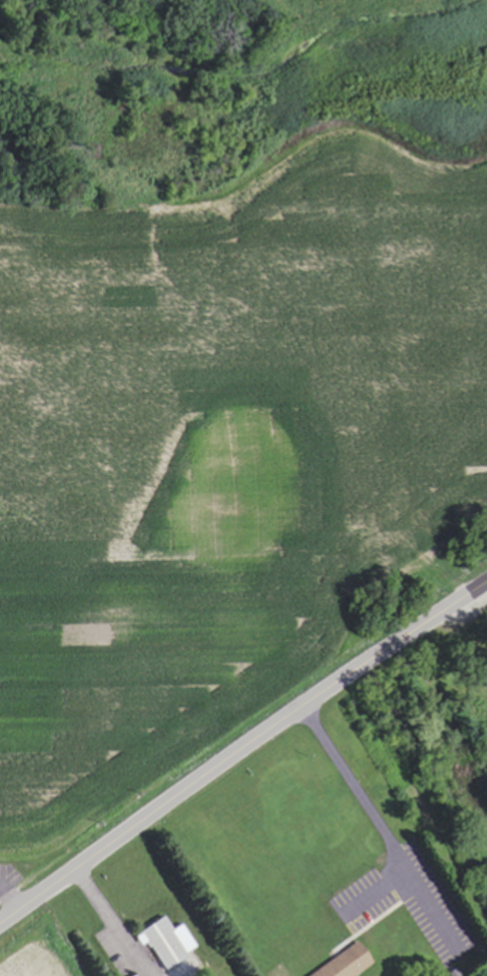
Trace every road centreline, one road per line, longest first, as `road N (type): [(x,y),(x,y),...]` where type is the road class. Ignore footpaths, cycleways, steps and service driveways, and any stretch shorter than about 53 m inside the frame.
road 1 (residential): [(0,924),(280,720),(486,584)]

